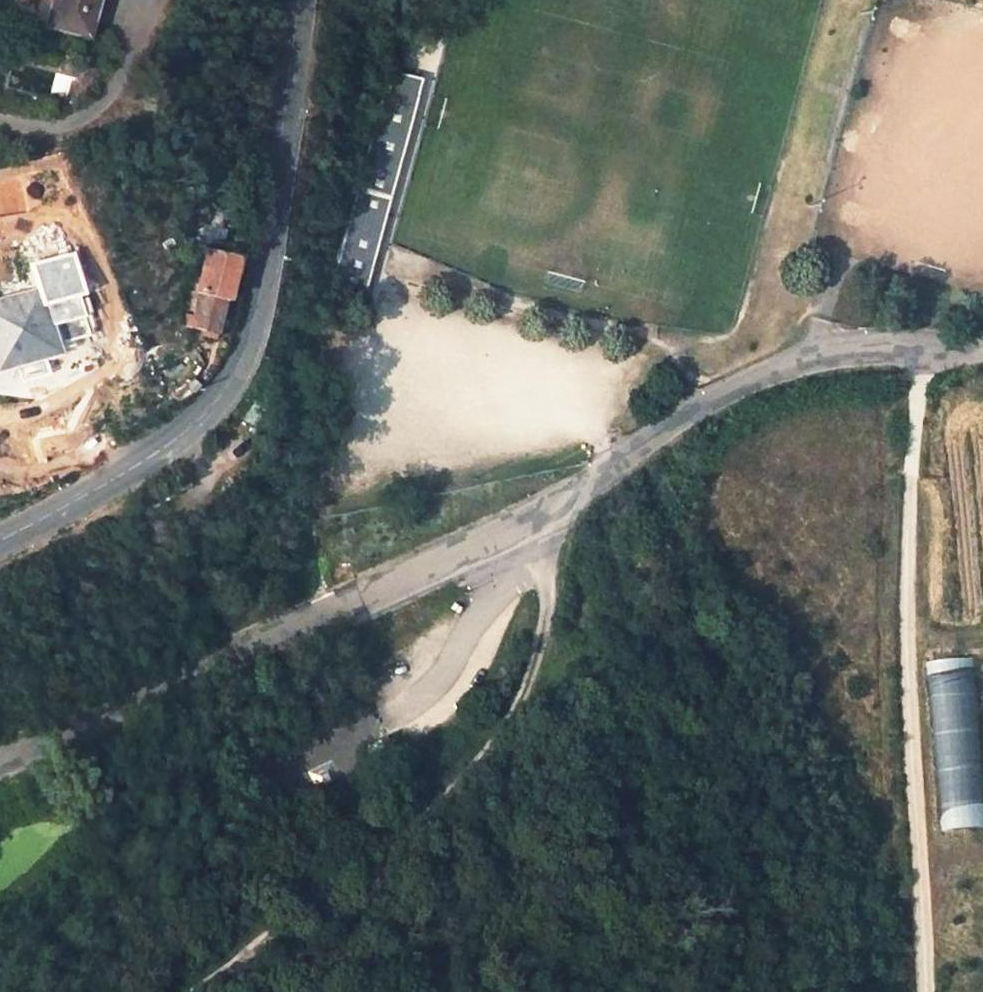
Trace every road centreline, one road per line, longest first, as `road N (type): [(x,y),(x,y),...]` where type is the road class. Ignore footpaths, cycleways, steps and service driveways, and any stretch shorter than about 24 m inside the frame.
road 1 (residential): [(0,756),(551,508),(720,390),(796,366),(982,351)]
road 2 (secondary): [(0,541),(177,439),(212,405),(239,357),(257,292),(297,0)]
road 3 (track): [(187,991),(272,937),(426,813),(492,747),(528,690),(549,611),(551,508)]
road 4 (track): [(921,354),(905,628),(925,991)]
road 5 (track): [(881,705),(883,413),(919,389)]

